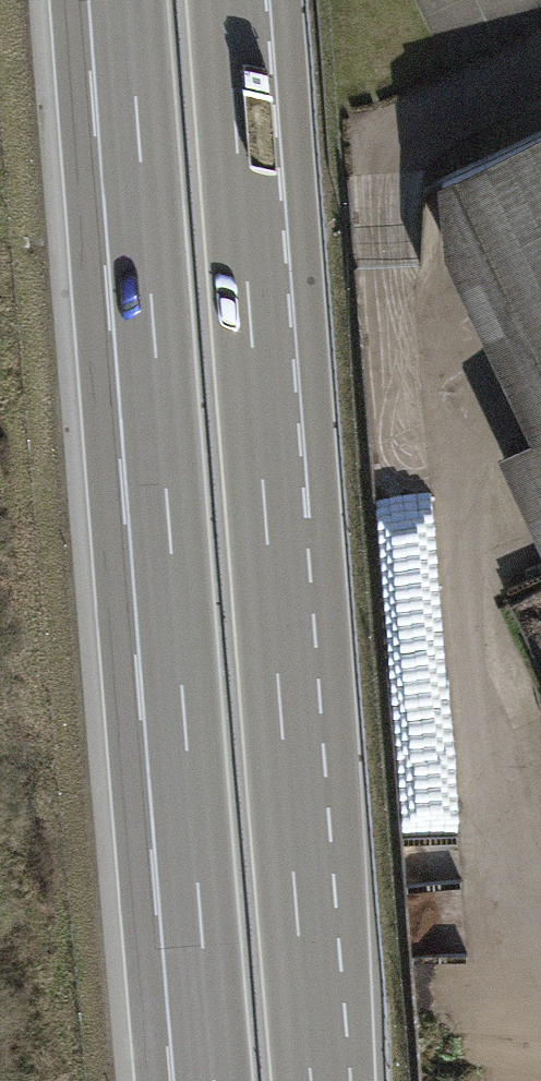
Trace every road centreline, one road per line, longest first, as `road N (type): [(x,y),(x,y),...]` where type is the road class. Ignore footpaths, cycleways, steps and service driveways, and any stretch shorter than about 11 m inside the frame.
road 1 (motorway): [(125,0),(212,1080)]
road 2 (motorway): [(313,1080),(228,0)]

